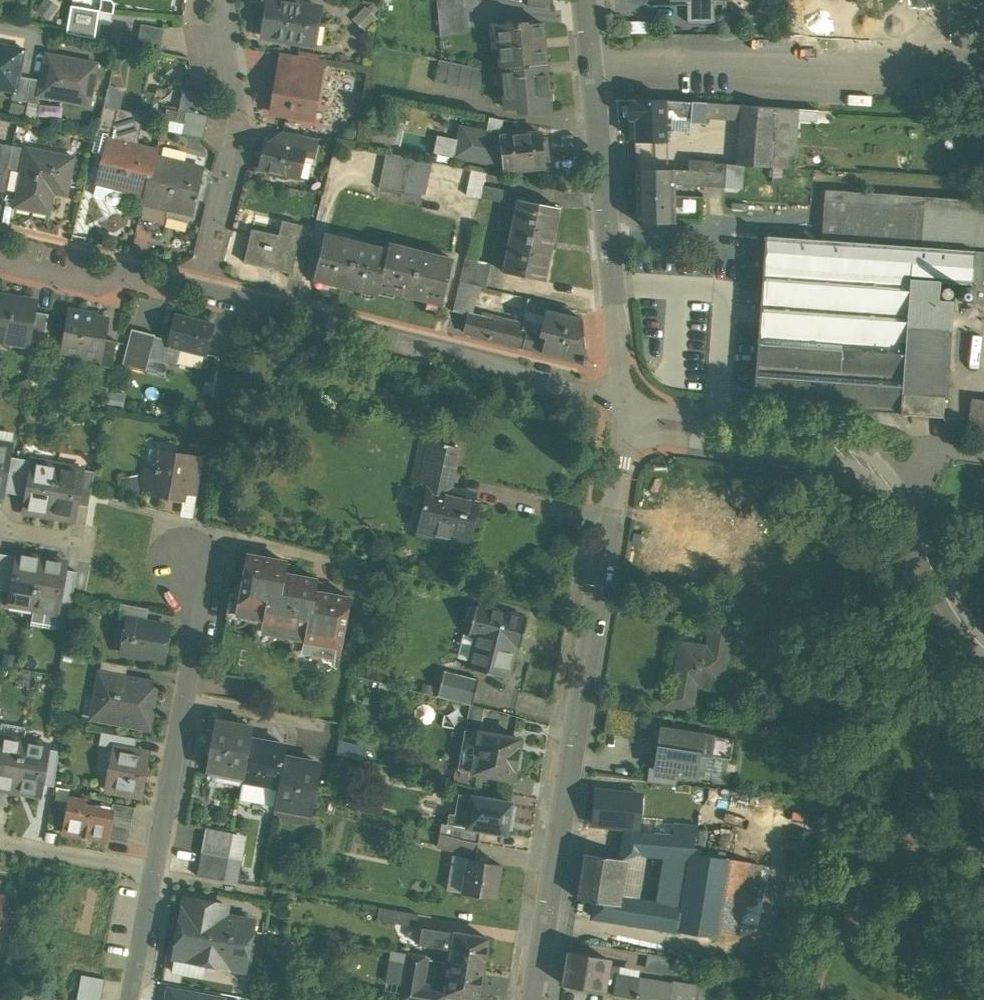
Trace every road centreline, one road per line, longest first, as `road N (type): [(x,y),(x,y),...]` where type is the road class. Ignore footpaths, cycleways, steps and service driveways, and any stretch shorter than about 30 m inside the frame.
road 1 (unclassified): [(531,999),(622,429)]
road 2 (residential): [(132,999),(198,617),(189,563)]
road 3 (residential): [(198,290),(626,401)]
road 4 (unclassified): [(626,401),(586,0)]
road 5 (residential): [(222,0),(239,125),(198,290)]
road 6 (residential): [(892,493),(865,456),(823,435),(626,401)]
road 7 (residential): [(622,429),(829,459),(892,493)]
road 8 (residential): [(0,260),(72,277),(198,290)]
road 9 (residential): [(983,645),(947,599),(892,493)]

